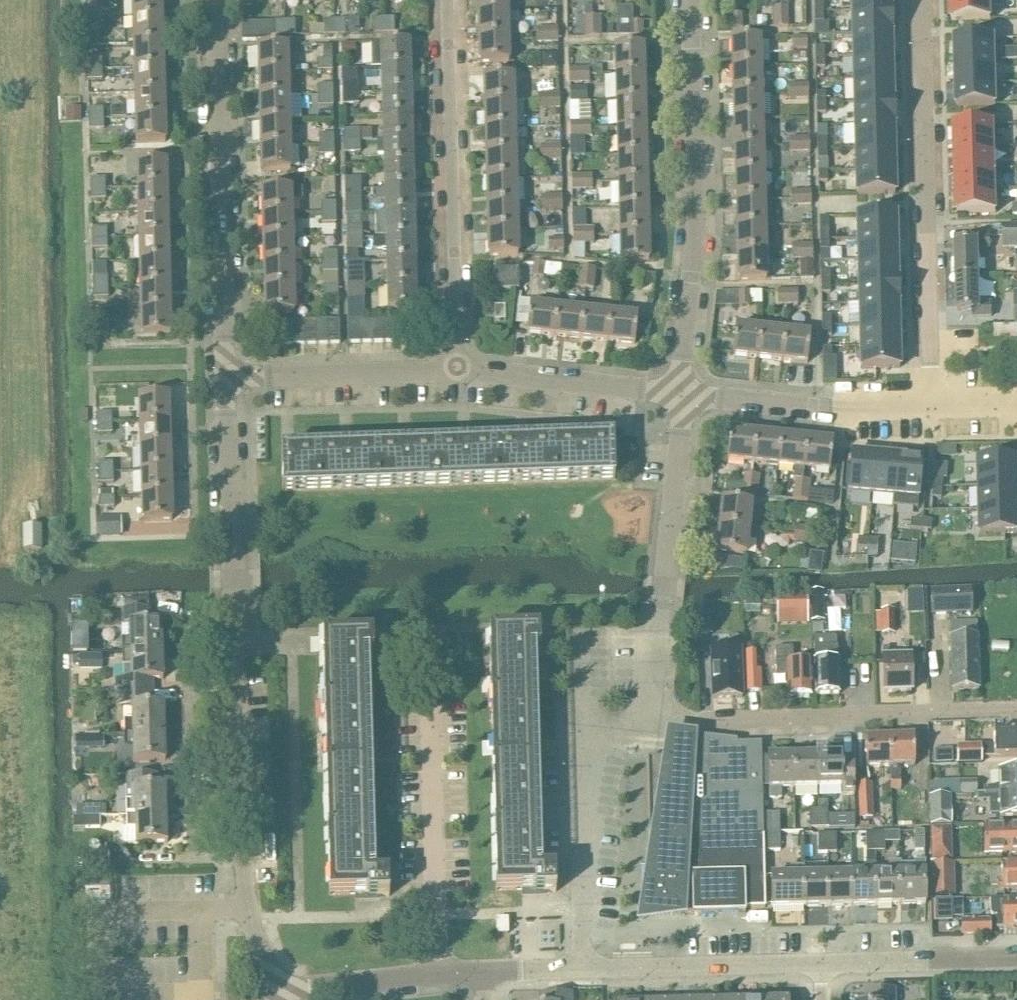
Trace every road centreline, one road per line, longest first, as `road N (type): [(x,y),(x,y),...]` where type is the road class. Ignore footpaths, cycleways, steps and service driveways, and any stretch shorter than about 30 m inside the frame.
road 1 (residential): [(280,991),(247,908),(225,375)]
road 2 (residential): [(927,405),(920,0)]
road 3 (residential): [(683,393),(697,227),(695,0)]
road 4 (residential): [(225,375),(216,0)]
road 5 (residential): [(457,370),(446,0)]
road 6 (residential): [(650,721),(1016,711)]
road 7 (residential): [(650,721),(683,393)]
road 8 (residential): [(580,970),(582,728),(650,721)]
road 9 (residential): [(580,970),(828,966)]
road 10 (residential): [(683,393),(830,409),(927,405)]
road 11 (residential): [(225,375),(457,370)]
road 12 (residential): [(457,370),(683,393)]
road 13 (residential): [(280,991),(486,972)]
road 14 (residential): [(828,966),(1016,959)]

